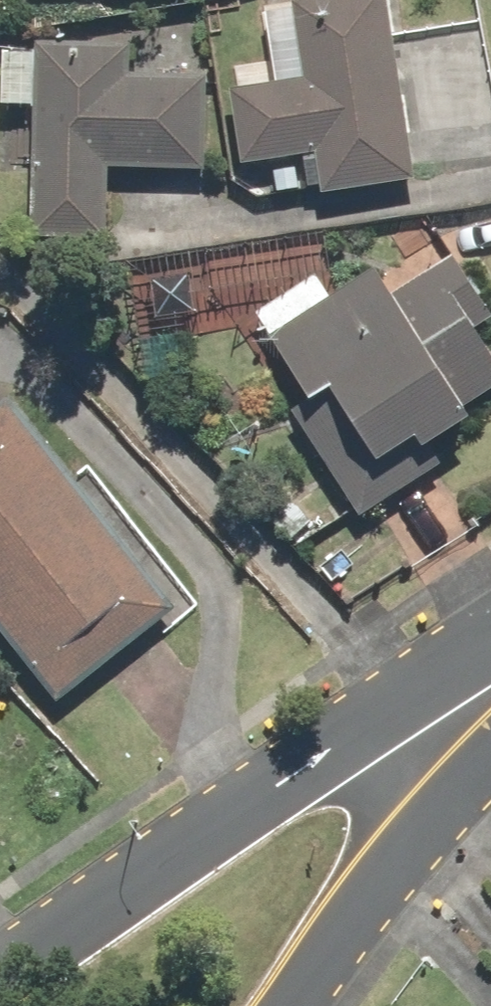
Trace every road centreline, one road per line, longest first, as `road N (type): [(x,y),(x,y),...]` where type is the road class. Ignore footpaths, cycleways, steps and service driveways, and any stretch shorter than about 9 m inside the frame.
road 1 (residential): [(17,1005),(166,892),(442,738)]
road 2 (residential): [(442,738),(297,1005)]

